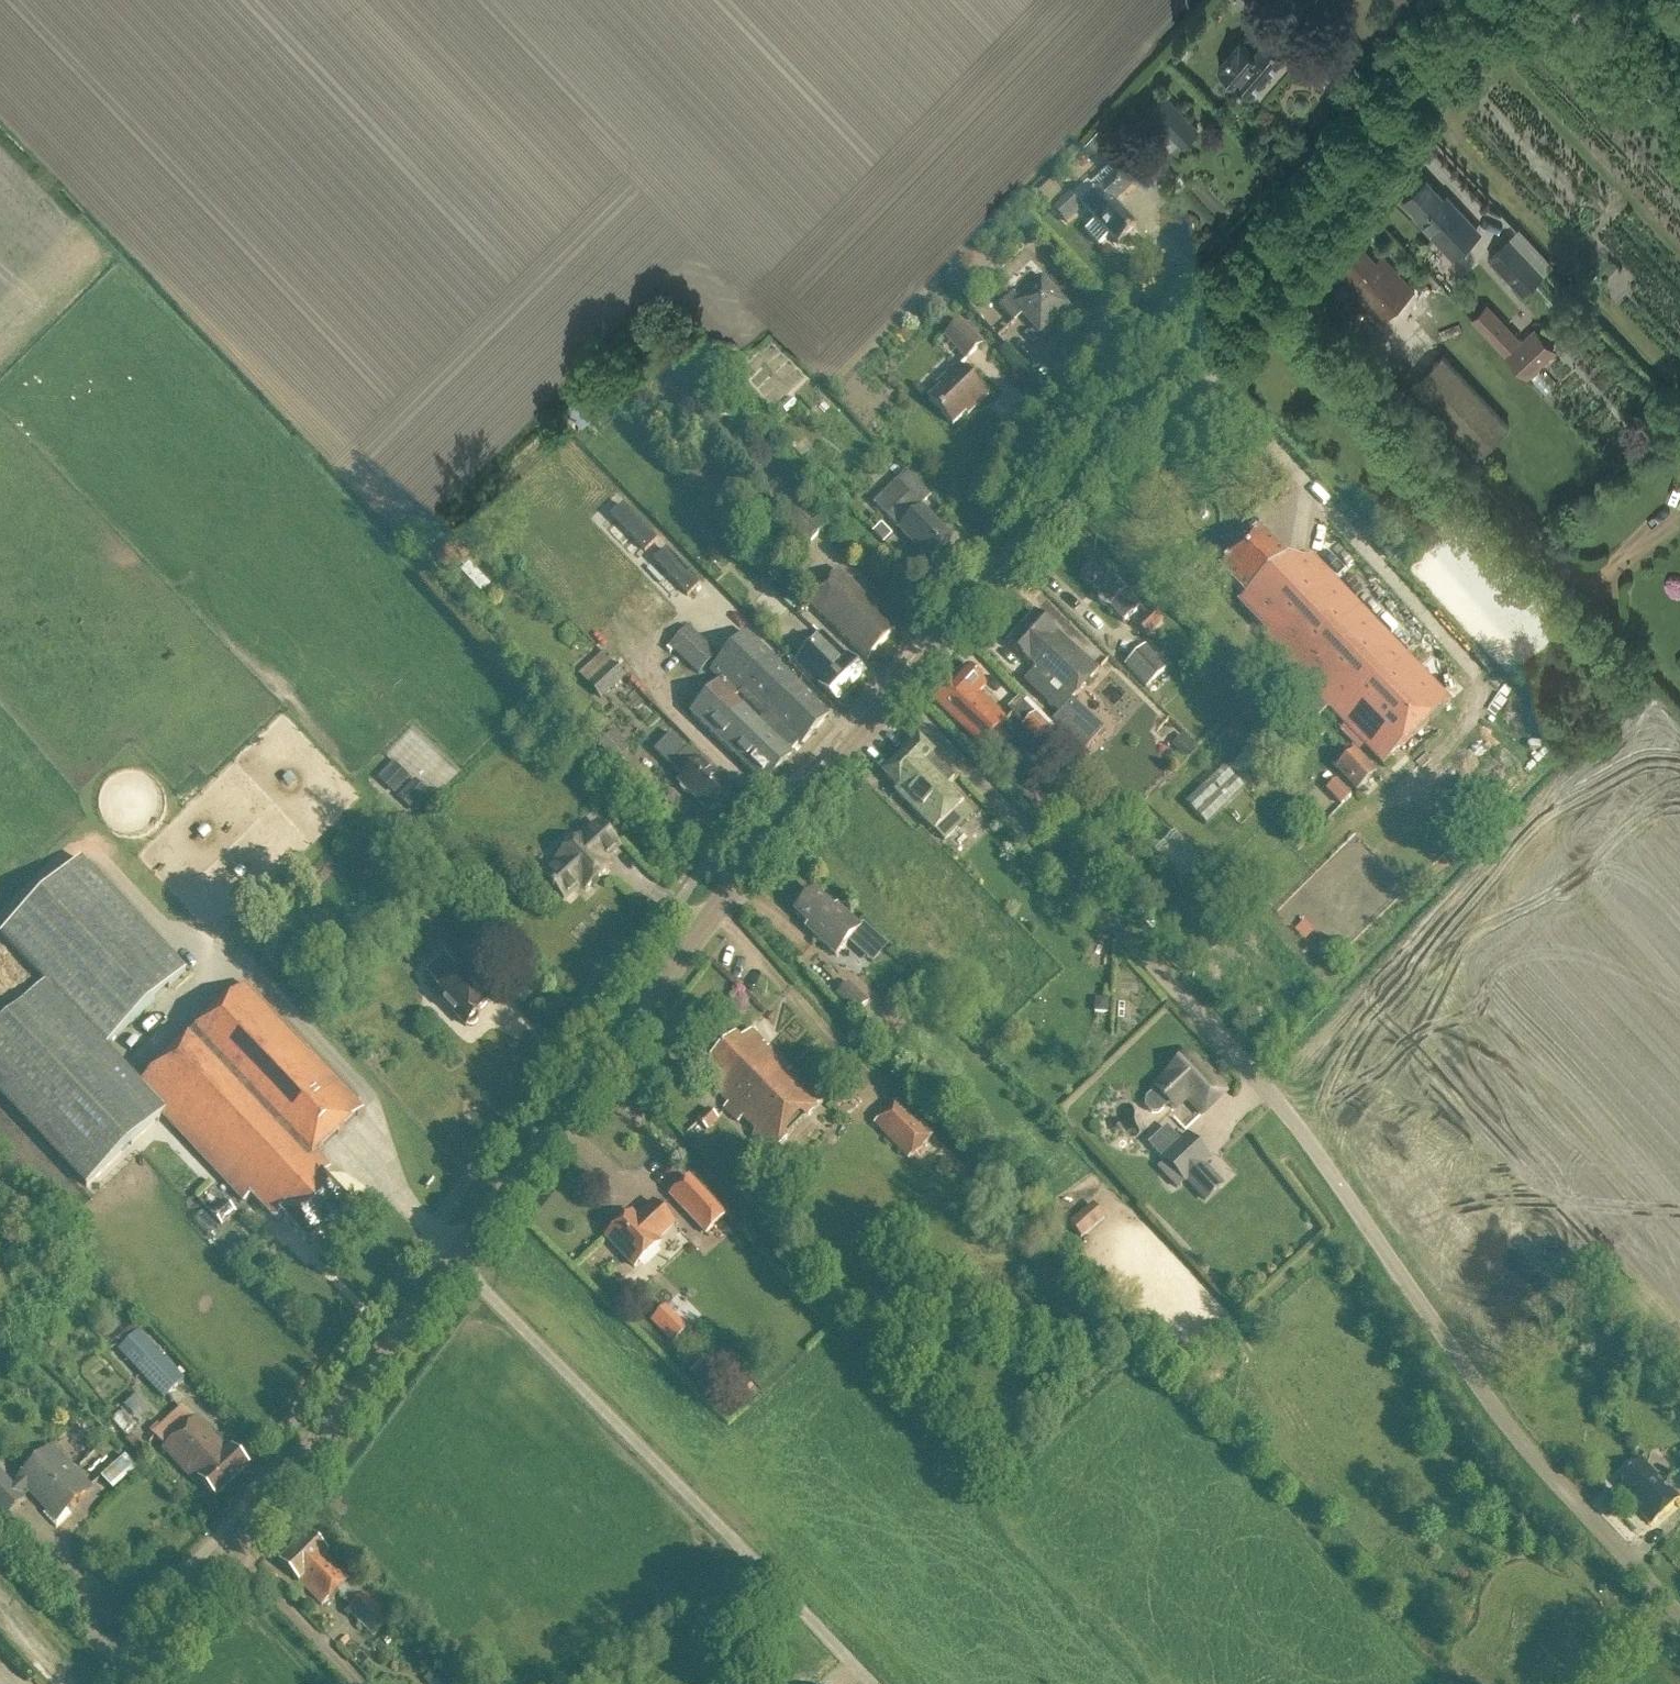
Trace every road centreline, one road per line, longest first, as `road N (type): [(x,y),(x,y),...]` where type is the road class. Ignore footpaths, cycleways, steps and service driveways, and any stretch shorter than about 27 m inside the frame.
road 1 (secondary): [(142,1683),(721,905),(898,697)]
road 2 (unclassified): [(1679,1614),(1531,1445),(1305,1128),(898,697)]
road 3 (secondary): [(898,697),(1495,0)]

